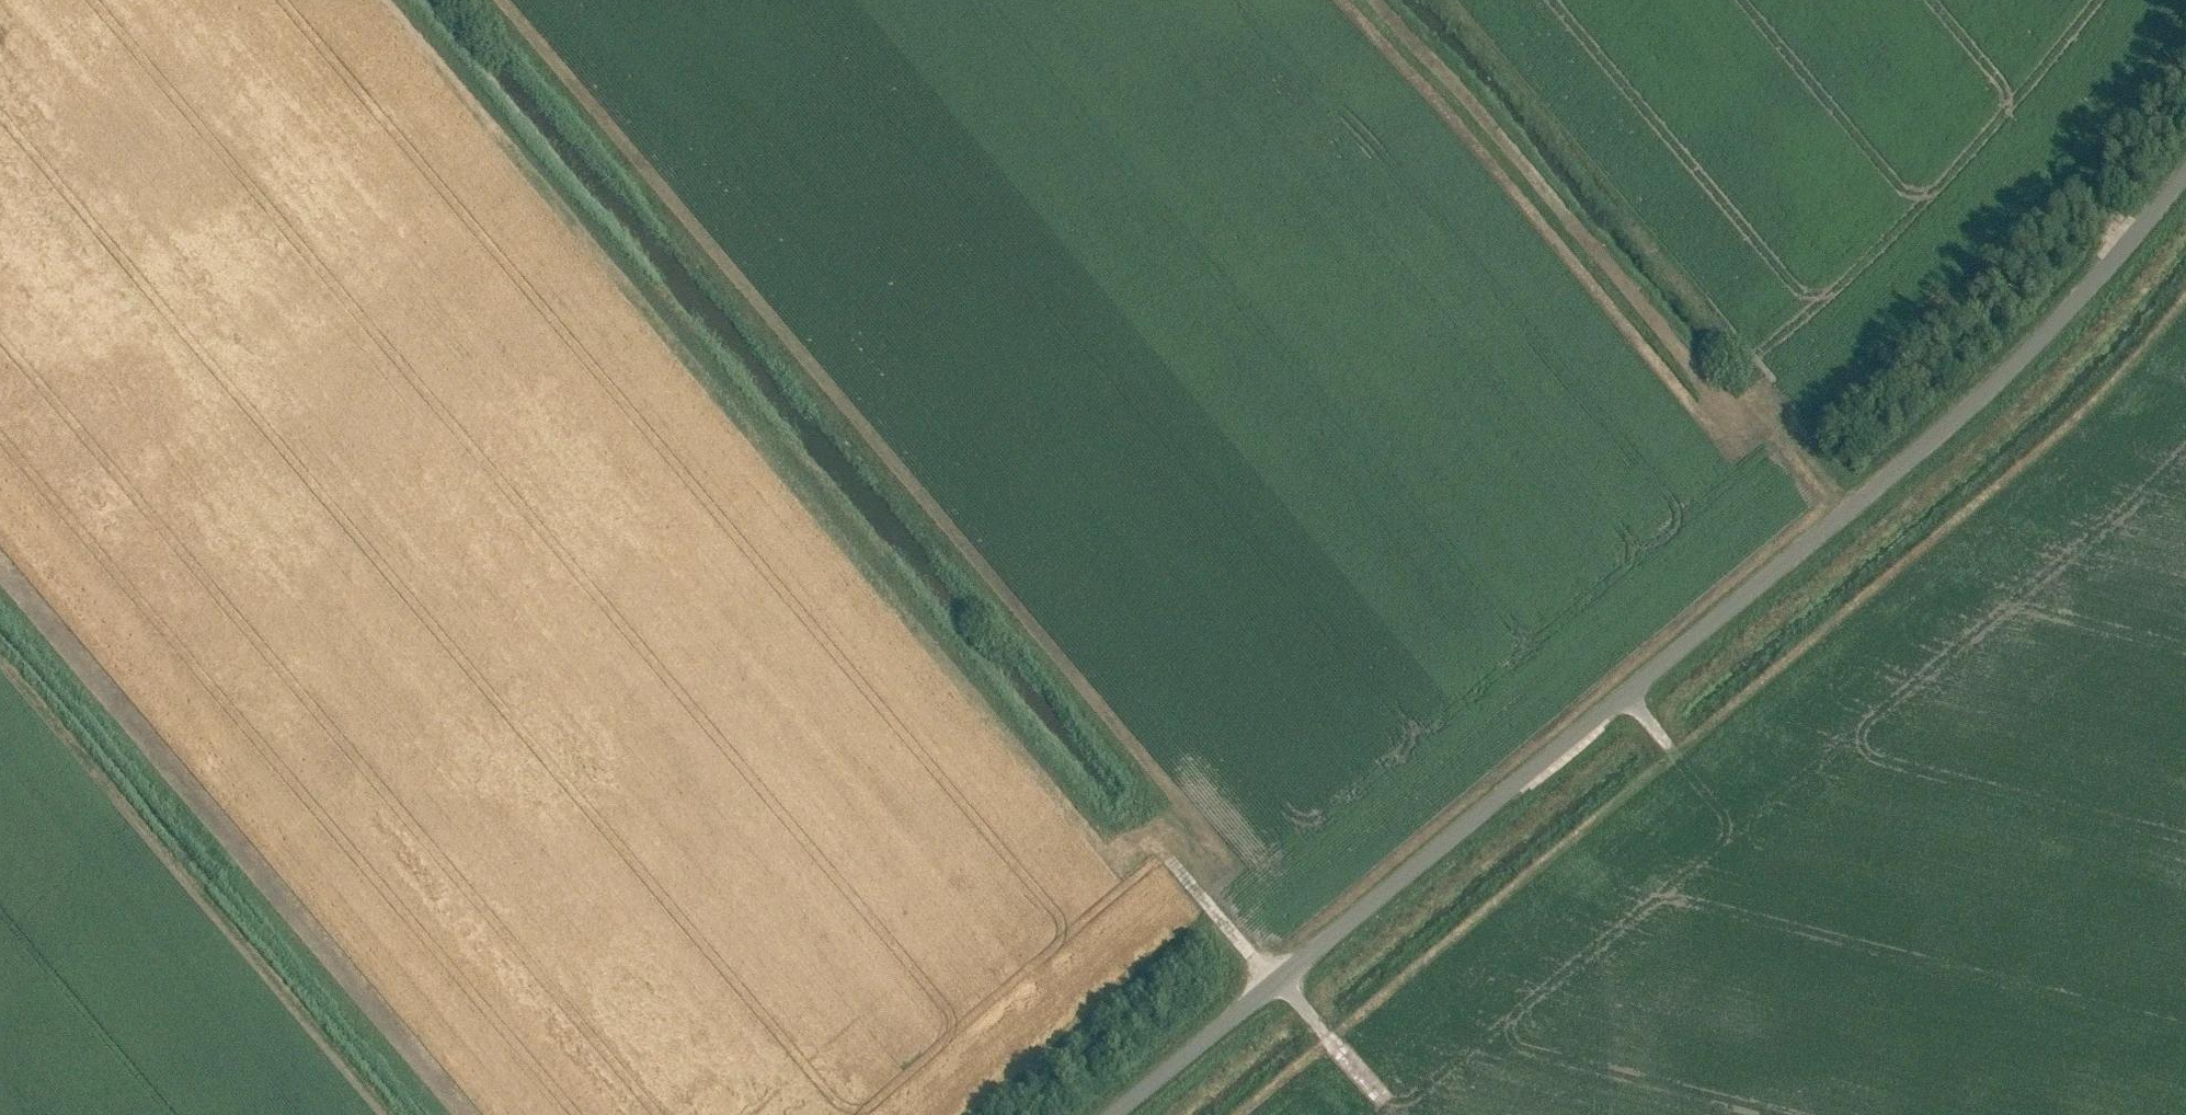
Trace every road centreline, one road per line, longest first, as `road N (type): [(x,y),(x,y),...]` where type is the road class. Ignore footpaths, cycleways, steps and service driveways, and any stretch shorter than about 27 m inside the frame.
road 1 (unclassified): [(1117,1114),(1977,401),(2185,174)]

